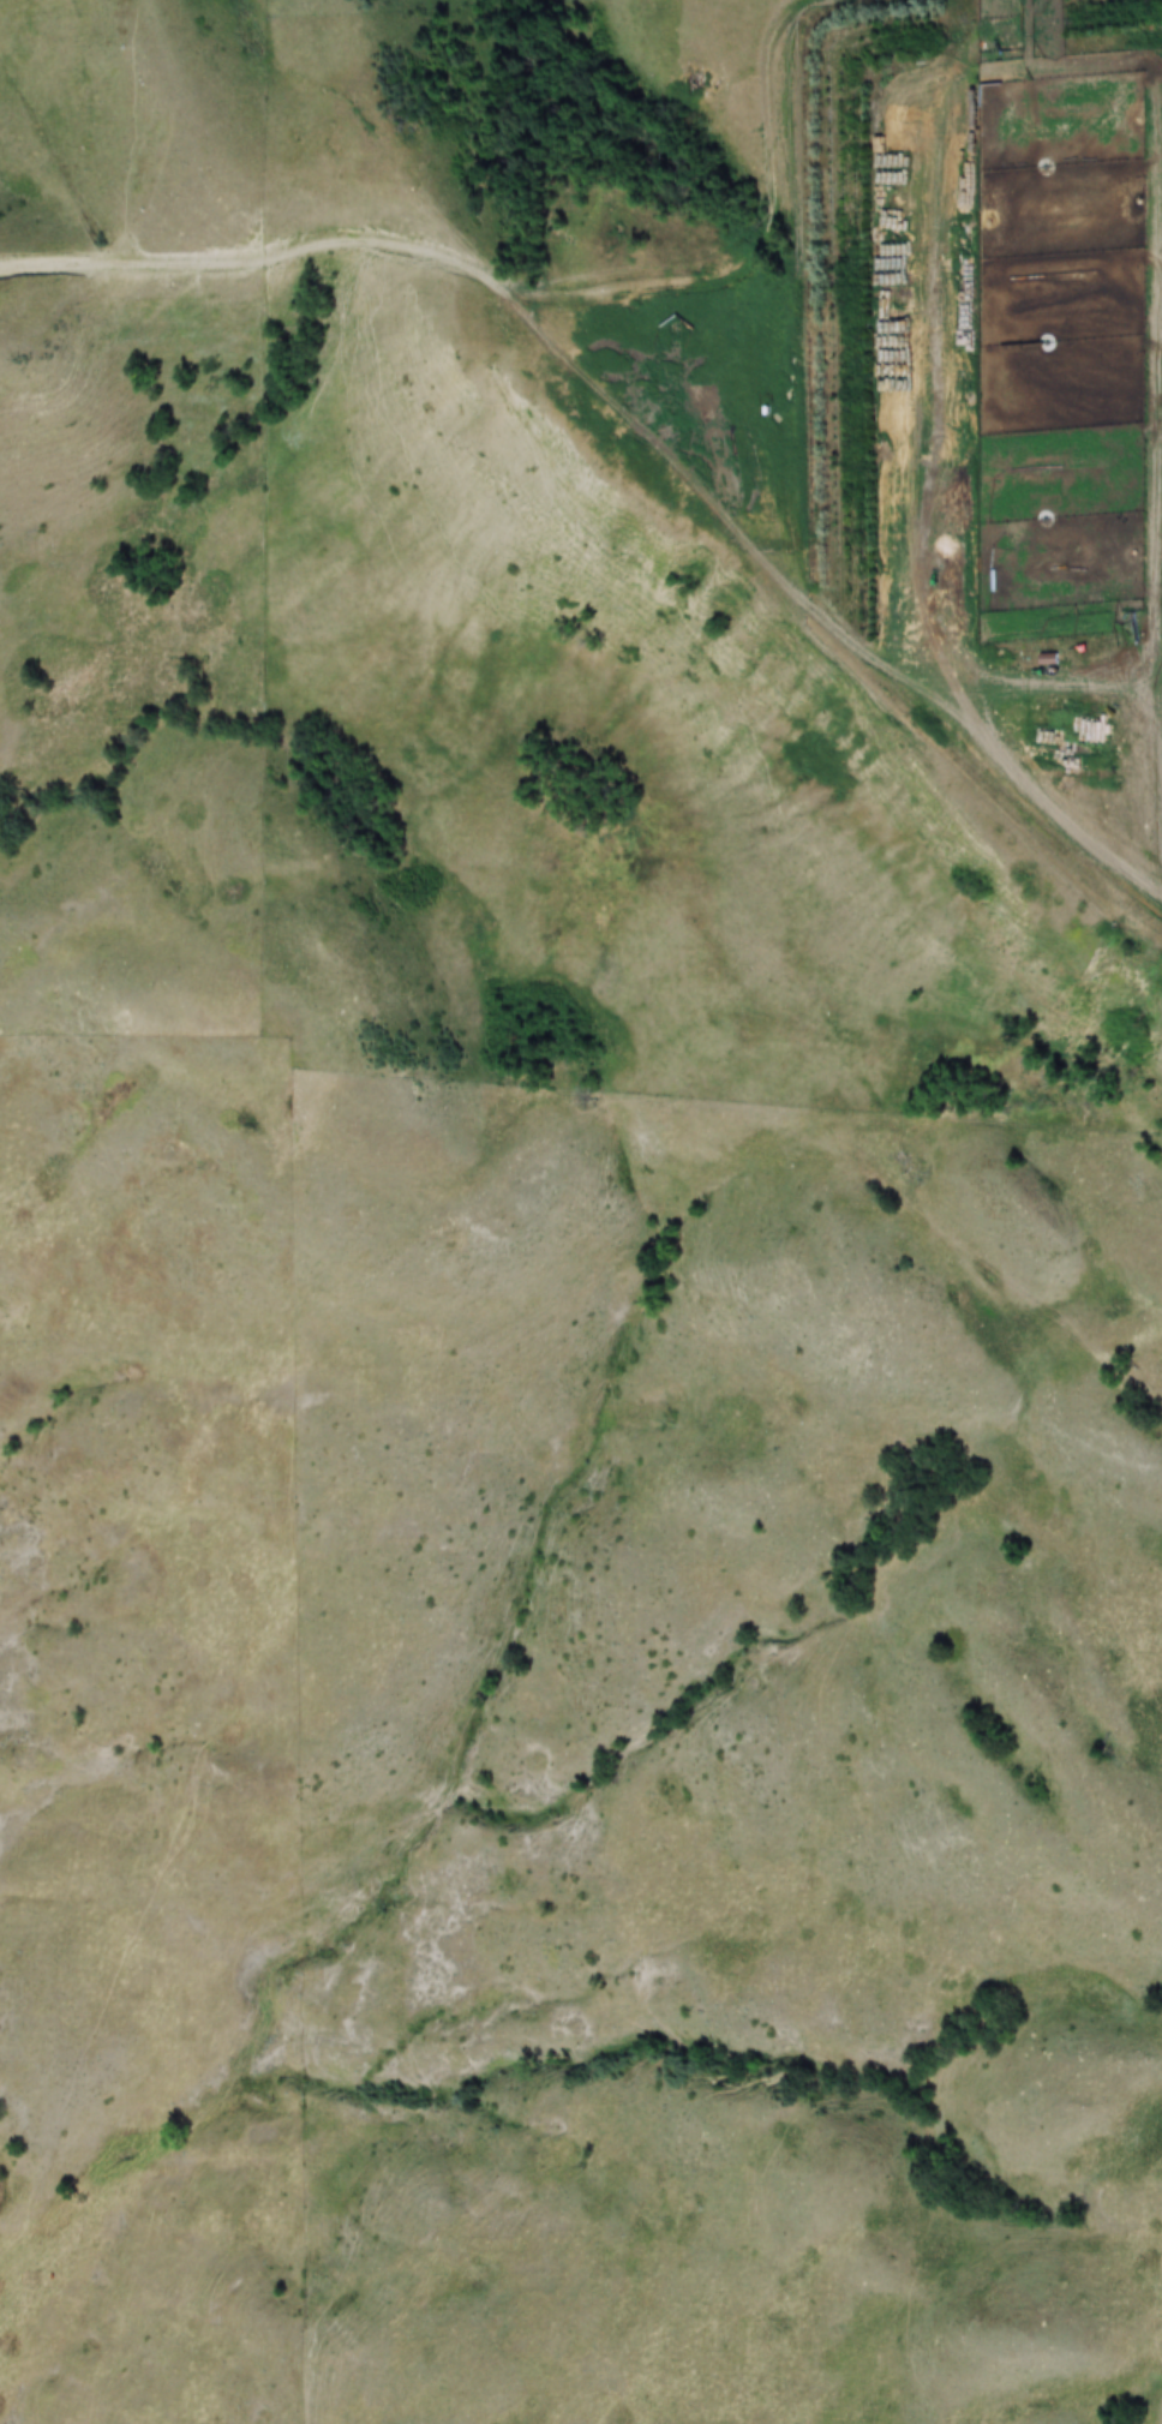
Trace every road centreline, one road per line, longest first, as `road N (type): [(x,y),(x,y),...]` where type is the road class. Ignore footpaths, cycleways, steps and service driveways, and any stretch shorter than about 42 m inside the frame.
road 1 (track): [(1161,903),(920,712),(417,259),(143,251),(0,261)]

